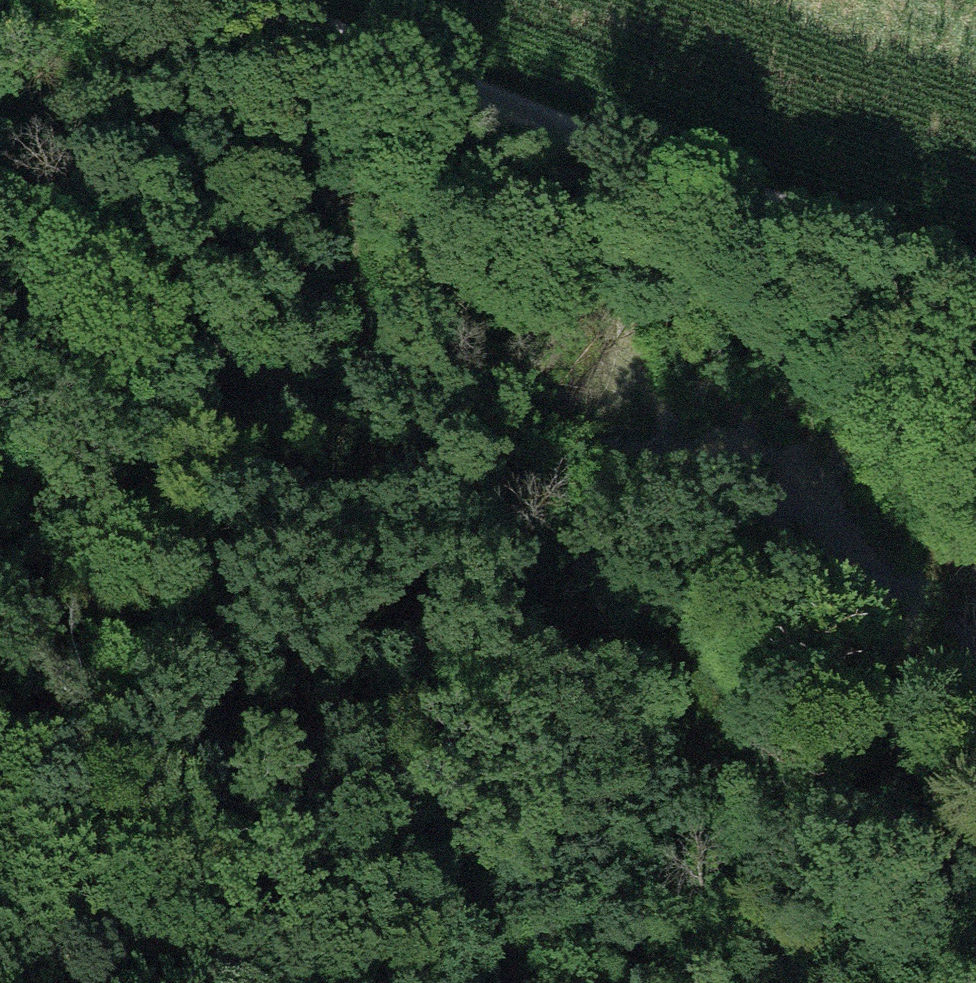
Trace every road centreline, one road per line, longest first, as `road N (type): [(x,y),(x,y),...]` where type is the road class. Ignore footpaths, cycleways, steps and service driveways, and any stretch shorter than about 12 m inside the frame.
road 1 (track): [(0,820),(319,556),(455,339),(512,108)]
road 2 (track): [(242,0),(512,108),(975,276)]
road 3 (track): [(455,339),(669,534),(814,720),(975,861)]
road 4 (track): [(350,507),(530,801),(540,982)]

